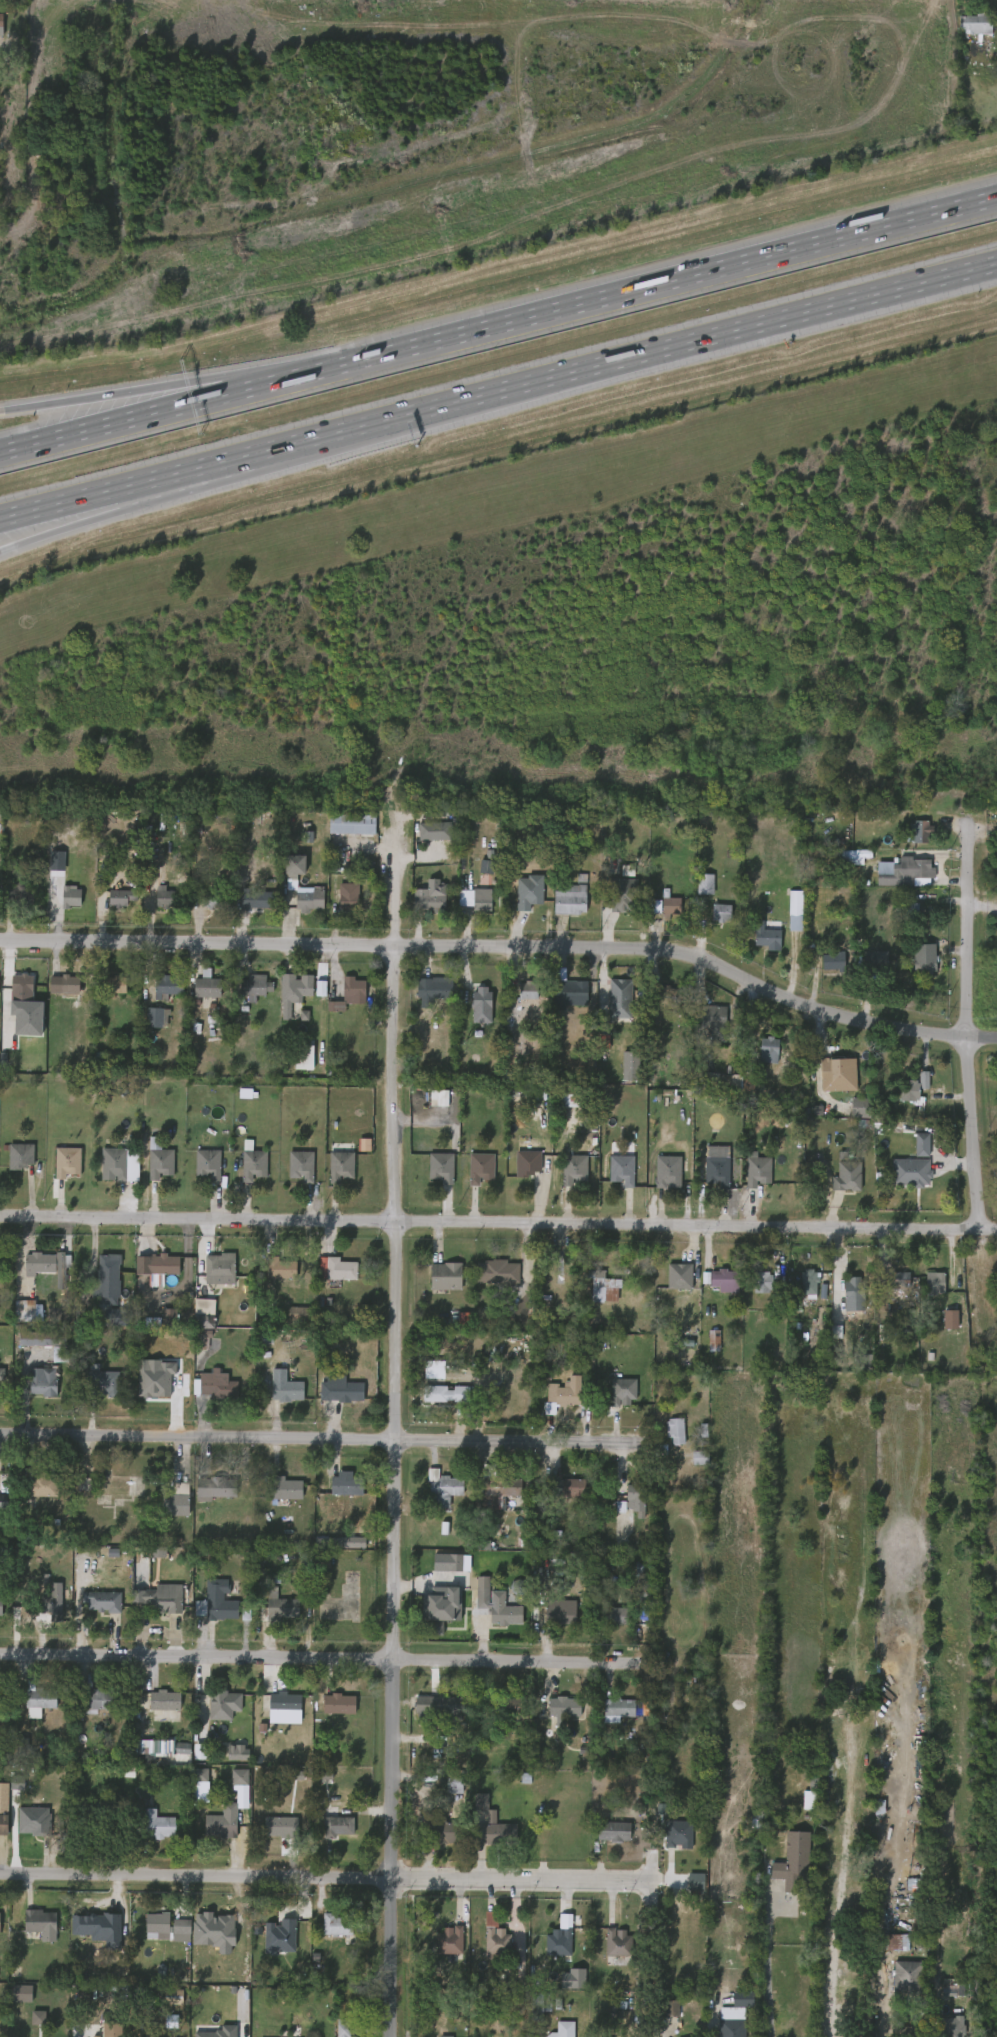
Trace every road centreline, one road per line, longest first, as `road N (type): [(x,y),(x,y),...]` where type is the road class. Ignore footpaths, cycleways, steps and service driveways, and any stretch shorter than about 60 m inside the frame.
road 1 (residential): [(400,840),(398,2036)]
road 2 (residential): [(0,944),(680,953),(847,1020),(996,1035)]
road 3 (residential): [(0,1220),(996,1229)]
road 4 (residential): [(0,1436),(644,1443)]
road 5 (motorway): [(996,197),(385,354)]
road 6 (residential): [(0,1654),(620,1662)]
road 7 (residential): [(0,1876),(611,1877)]
road 8 (motorway): [(415,410),(996,262)]
road 9 (motorway): [(0,517),(415,410)]
road 10 (residential): [(975,824),(987,1229)]
road 11 (motorway): [(34,537),(256,471),(415,410)]
road 12 (motorway): [(385,354),(0,452)]
road 13 (motorway): [(385,354),(128,392)]
road 14 (motorway): [(128,392),(0,410)]

